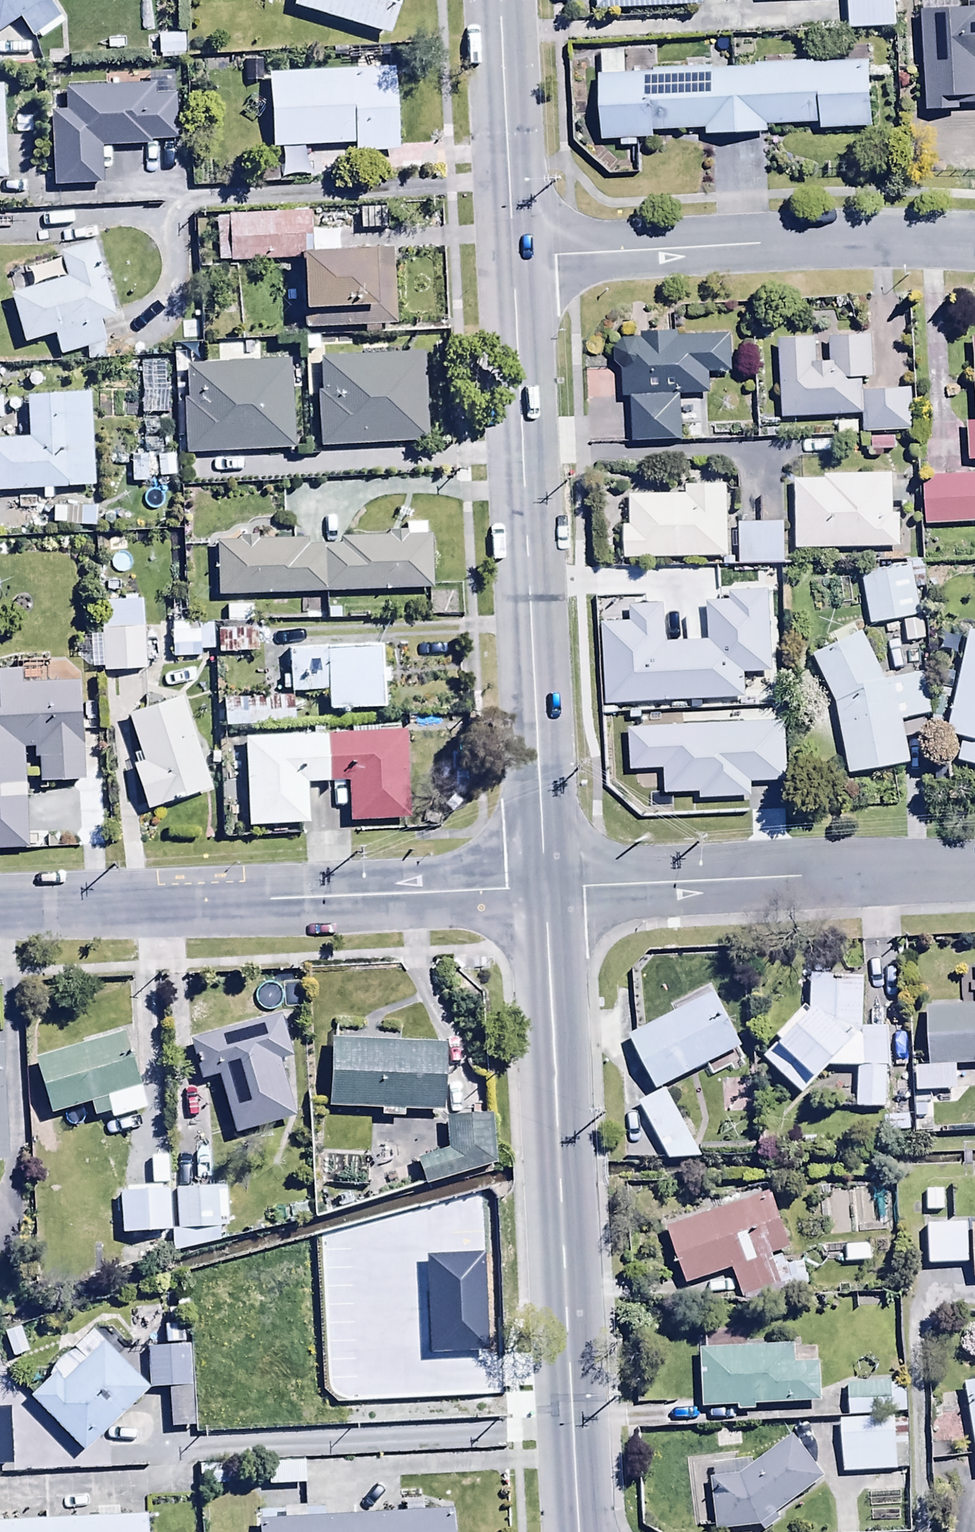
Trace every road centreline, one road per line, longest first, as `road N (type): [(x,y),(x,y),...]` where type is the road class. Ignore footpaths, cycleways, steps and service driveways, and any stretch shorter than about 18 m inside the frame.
road 1 (tertiary): [(576,1531),(544,893)]
road 2 (secondary): [(544,893),(512,260)]
road 3 (tertiary): [(0,920),(544,893)]
road 4 (residential): [(974,246),(512,260)]
road 5 (residential): [(544,893),(974,876)]
road 6 (secondary): [(512,260),(499,0)]

